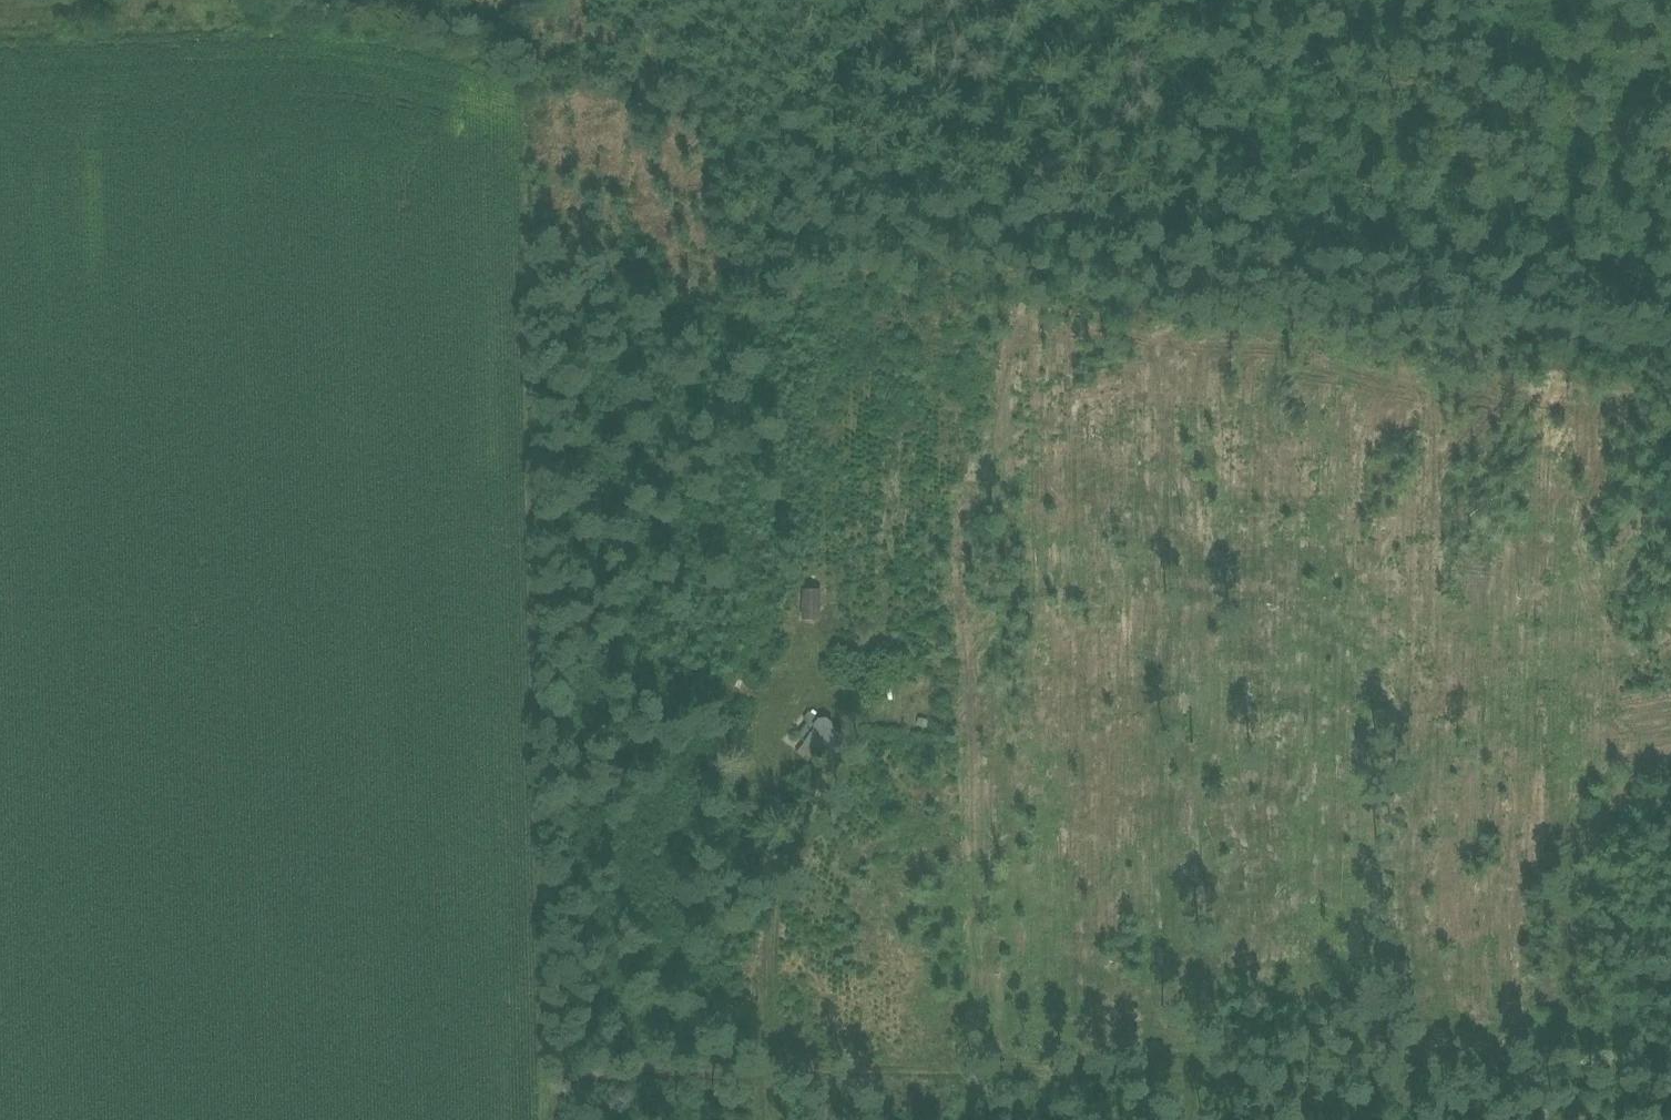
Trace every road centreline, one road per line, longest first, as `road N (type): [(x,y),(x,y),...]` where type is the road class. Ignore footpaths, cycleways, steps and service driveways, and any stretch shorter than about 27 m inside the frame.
road 1 (track): [(780,1119),(776,946),(792,873),(832,811),(861,739),(856,711),(808,683)]

